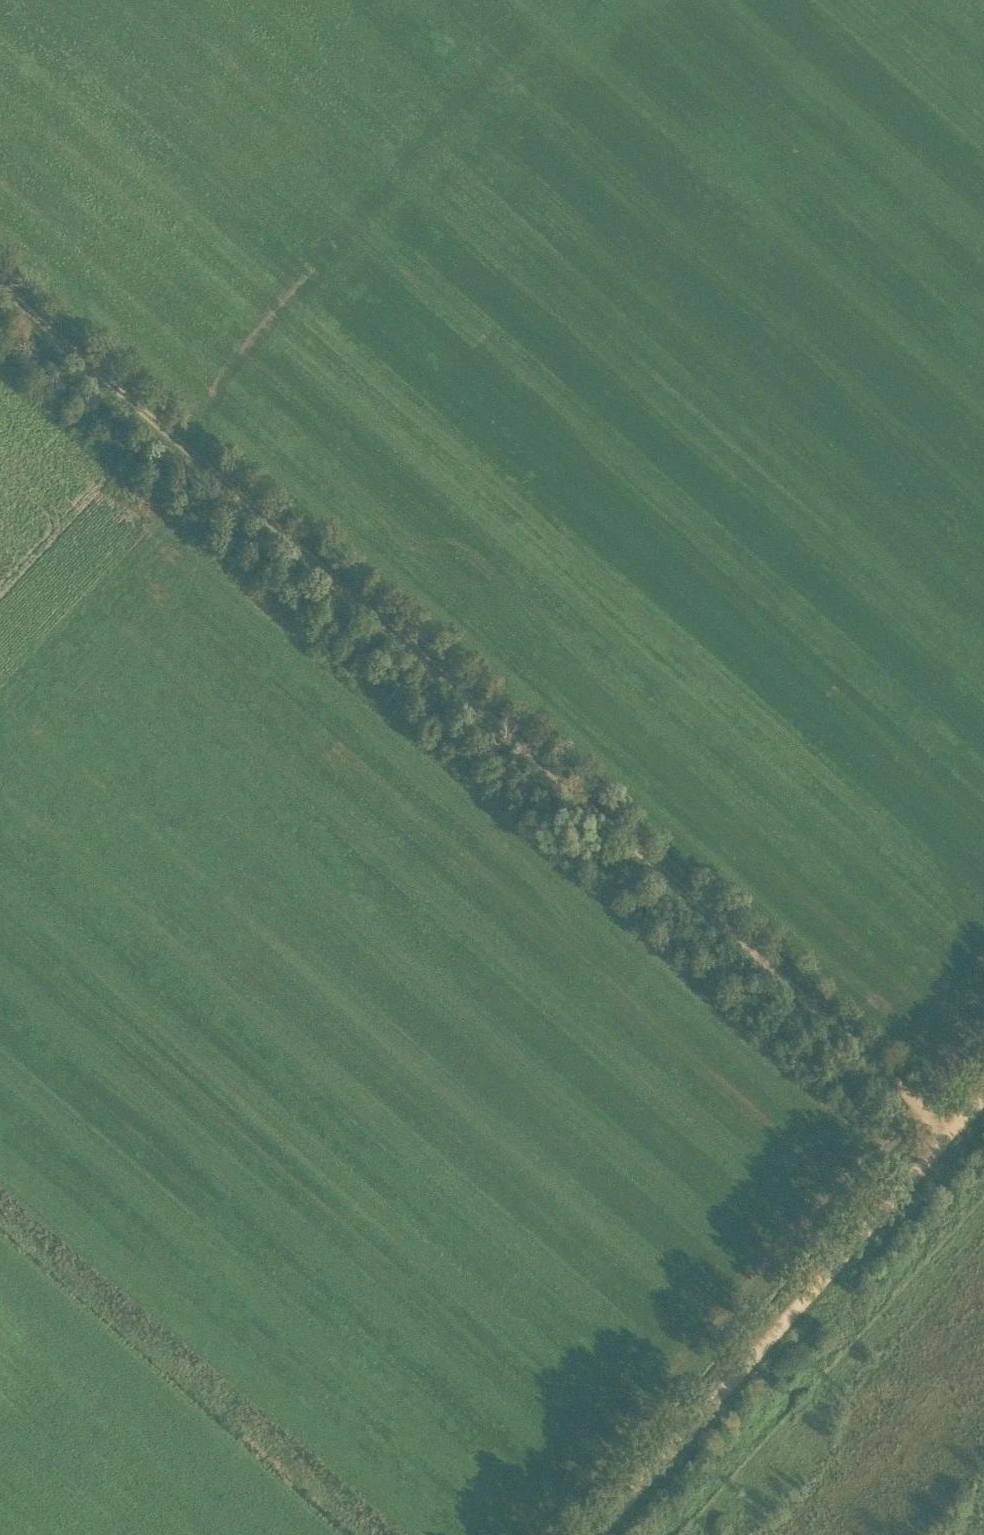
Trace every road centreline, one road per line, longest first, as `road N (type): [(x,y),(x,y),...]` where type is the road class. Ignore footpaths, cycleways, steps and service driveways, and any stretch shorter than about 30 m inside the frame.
road 1 (unclassified): [(959,1133),(0,290)]
road 2 (track): [(603,1534),(983,1103)]

